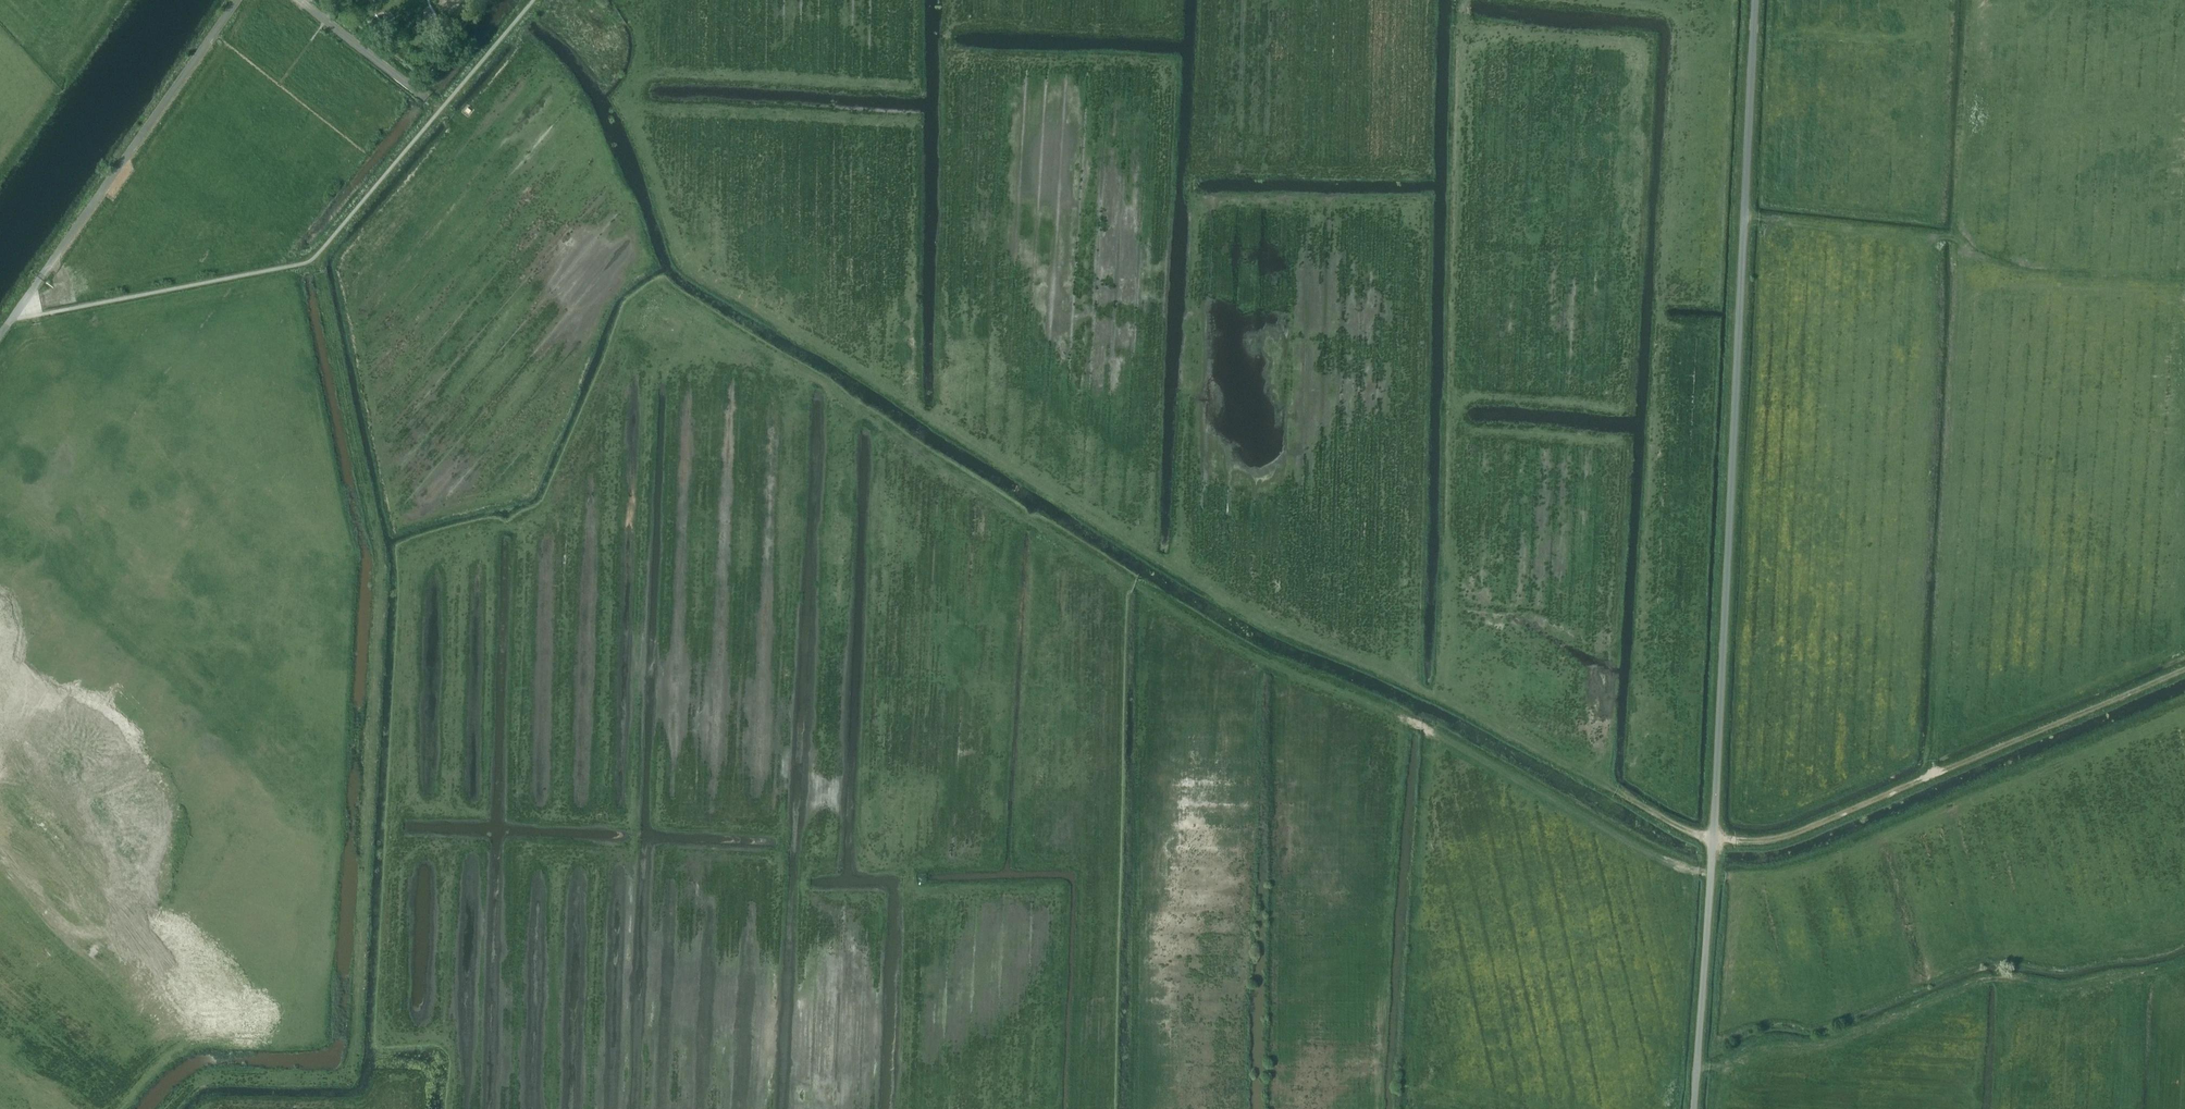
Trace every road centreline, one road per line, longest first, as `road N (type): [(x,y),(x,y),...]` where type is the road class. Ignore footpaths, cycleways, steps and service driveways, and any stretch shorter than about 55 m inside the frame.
road 1 (unclassified): [(1694,1108),(1755,0)]
road 2 (track): [(1713,838),(1779,840),(2184,669)]

